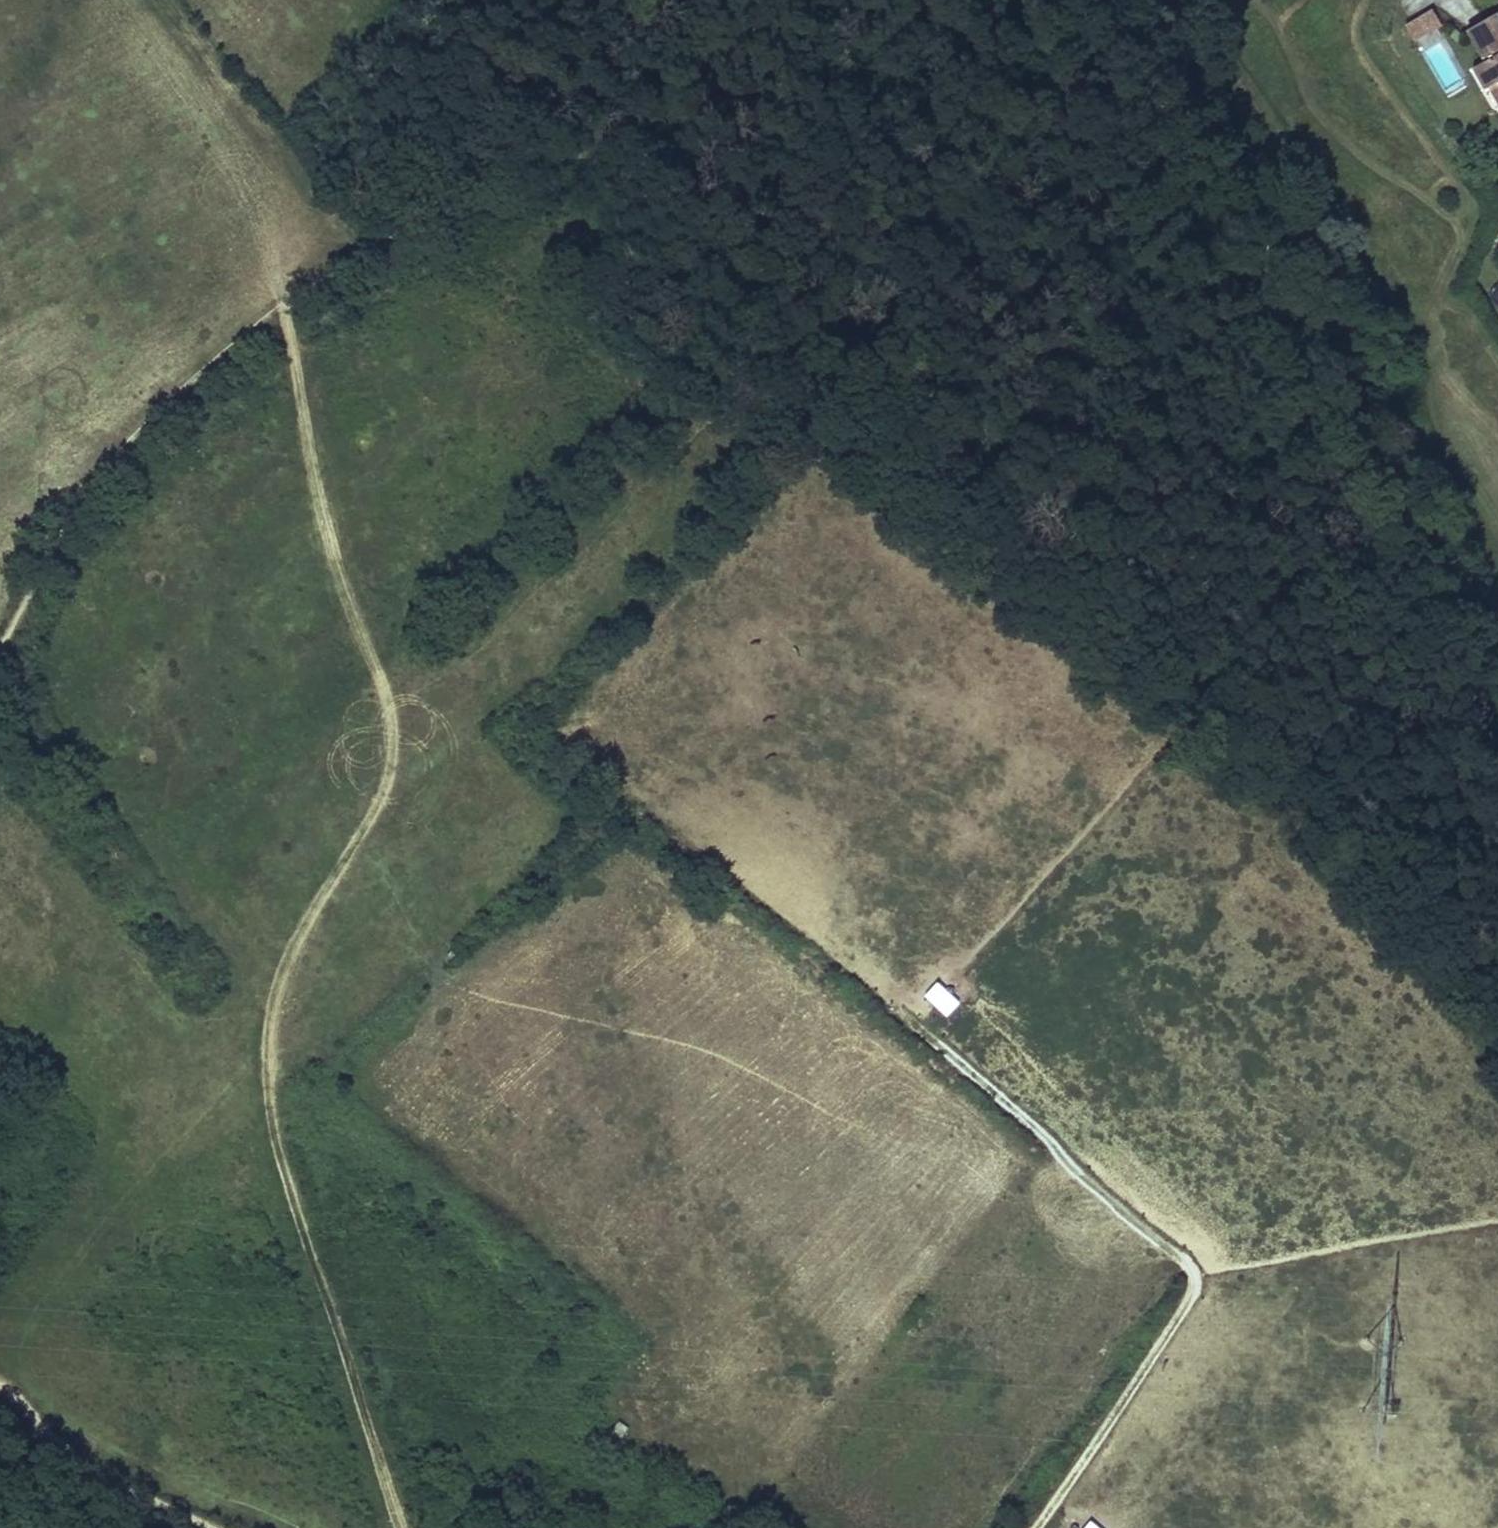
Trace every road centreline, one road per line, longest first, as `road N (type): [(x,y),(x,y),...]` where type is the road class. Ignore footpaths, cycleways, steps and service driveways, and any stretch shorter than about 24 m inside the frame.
road 1 (track): [(280,309),(301,373),(336,568),(382,687),(396,759),(290,1000),(284,1073),(299,1164),(409,1527)]
road 2 (track): [(769,0),(671,140),(627,151),(546,151),(504,166),(322,271),(144,429),(91,489)]
road 3 (track): [(165,0),(308,175),(344,258)]

